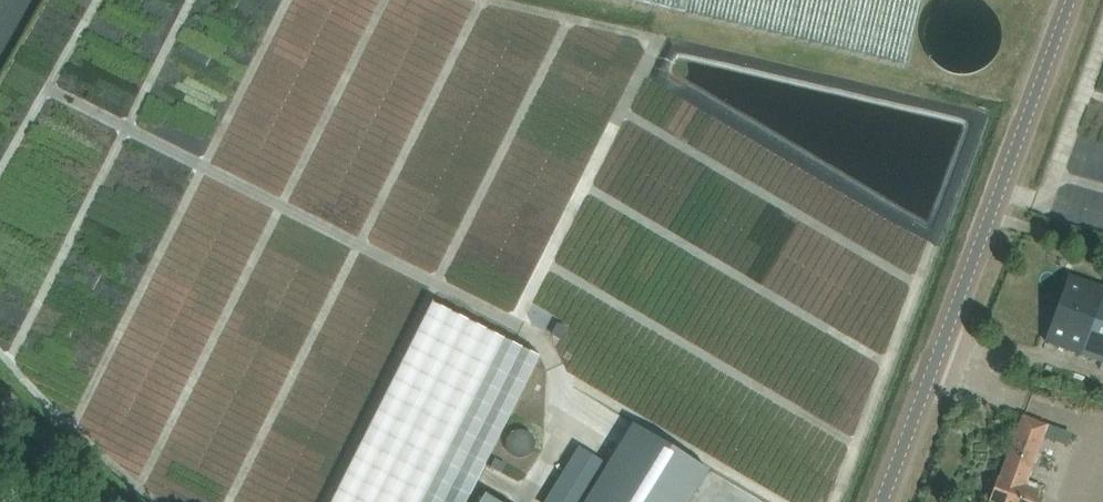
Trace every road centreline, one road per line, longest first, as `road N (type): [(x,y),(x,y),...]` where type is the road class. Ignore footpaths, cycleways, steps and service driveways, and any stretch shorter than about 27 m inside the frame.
road 1 (tertiary): [(879,501),(1065,0)]
road 2 (unclassified): [(133,501),(0,391)]

